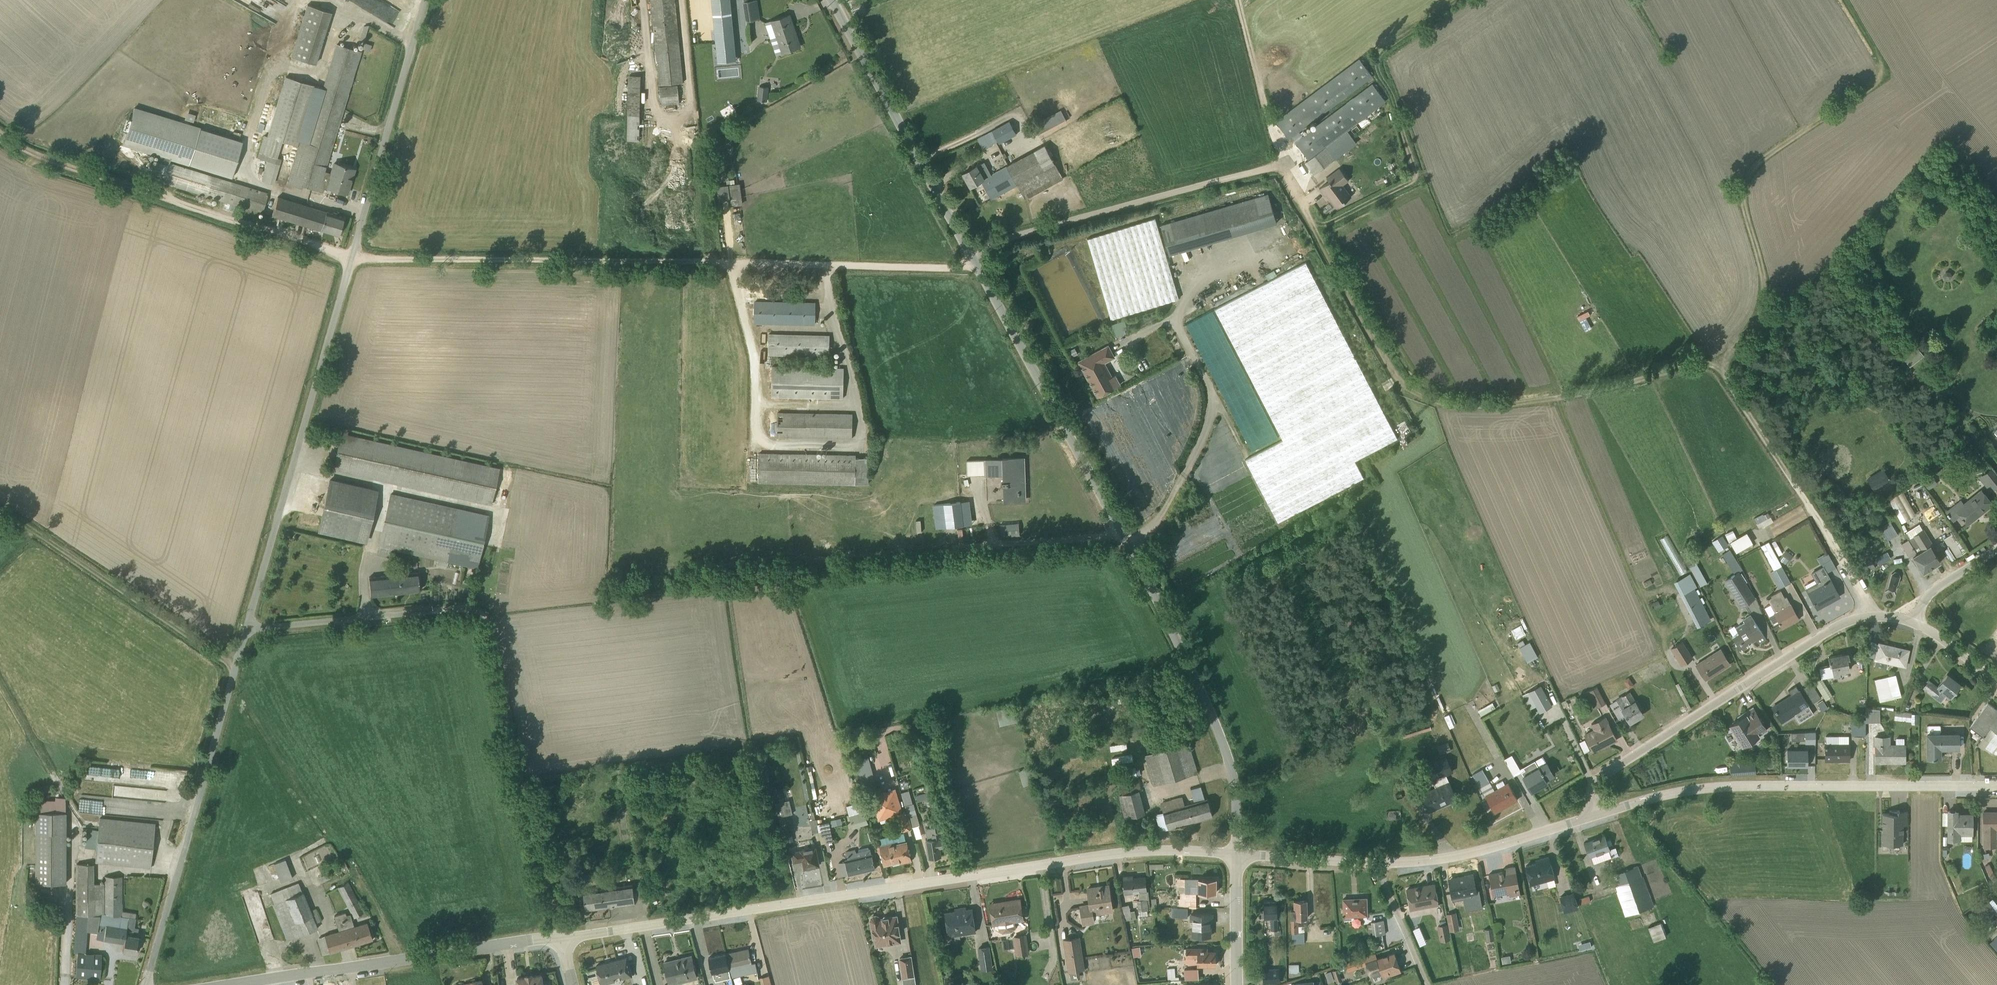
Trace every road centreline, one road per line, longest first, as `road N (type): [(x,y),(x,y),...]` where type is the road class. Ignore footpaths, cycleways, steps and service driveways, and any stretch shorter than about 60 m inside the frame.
road 1 (track): [(973,262),(350,257),(51,161),(0,132)]
road 2 (track): [(1279,165),(1389,369),(1432,398),(1506,405),(1621,384),(1688,362),(1722,367),(1872,615)]
road 3 (unclassified): [(1237,853),(1156,849),(1080,857),(561,937)]
road 4 (unclassified): [(1237,853),(1234,787),(1205,702),(969,254)]
road 5 (unclassified): [(422,0),(247,628)]
road 6 (track): [(1722,367),(1761,297),(1741,202),(1746,172),(1878,67),(1843,0)]
road 7 (unclassified): [(1996,785),(1728,787),(1677,791),(1594,816)]
road 8 (residential): [(1916,622),(1872,615),(1841,622),(1598,777),(1594,816)]
road 9 (unclassified): [(247,628),(146,984)]
road 10 (unclassified): [(561,937),(232,984)]
road 11 (track): [(561,937),(485,614)]
road 12 (unclassified): [(969,254),(1279,165)]
road 13 (unclassified): [(969,254),(830,0)]
road 14 (track): [(236,667),(0,512)]
road 15 (track): [(1560,396),(1652,622)]
road 16 (unclassified): [(485,614),(462,607),(247,628)]
road 17 (unclassified): [(1594,816),(1475,851),(1381,862)]
road 18 (track): [(1506,405),(1395,467),(1353,505)]
road 19 (track): [(1279,165),(1237,0)]
road 20 (unclassified): [(1381,862),(1237,853)]
road 21 (residential): [(1237,984),(1237,853)]
road 22 (unclassified): [(1428,984),(1381,862)]

